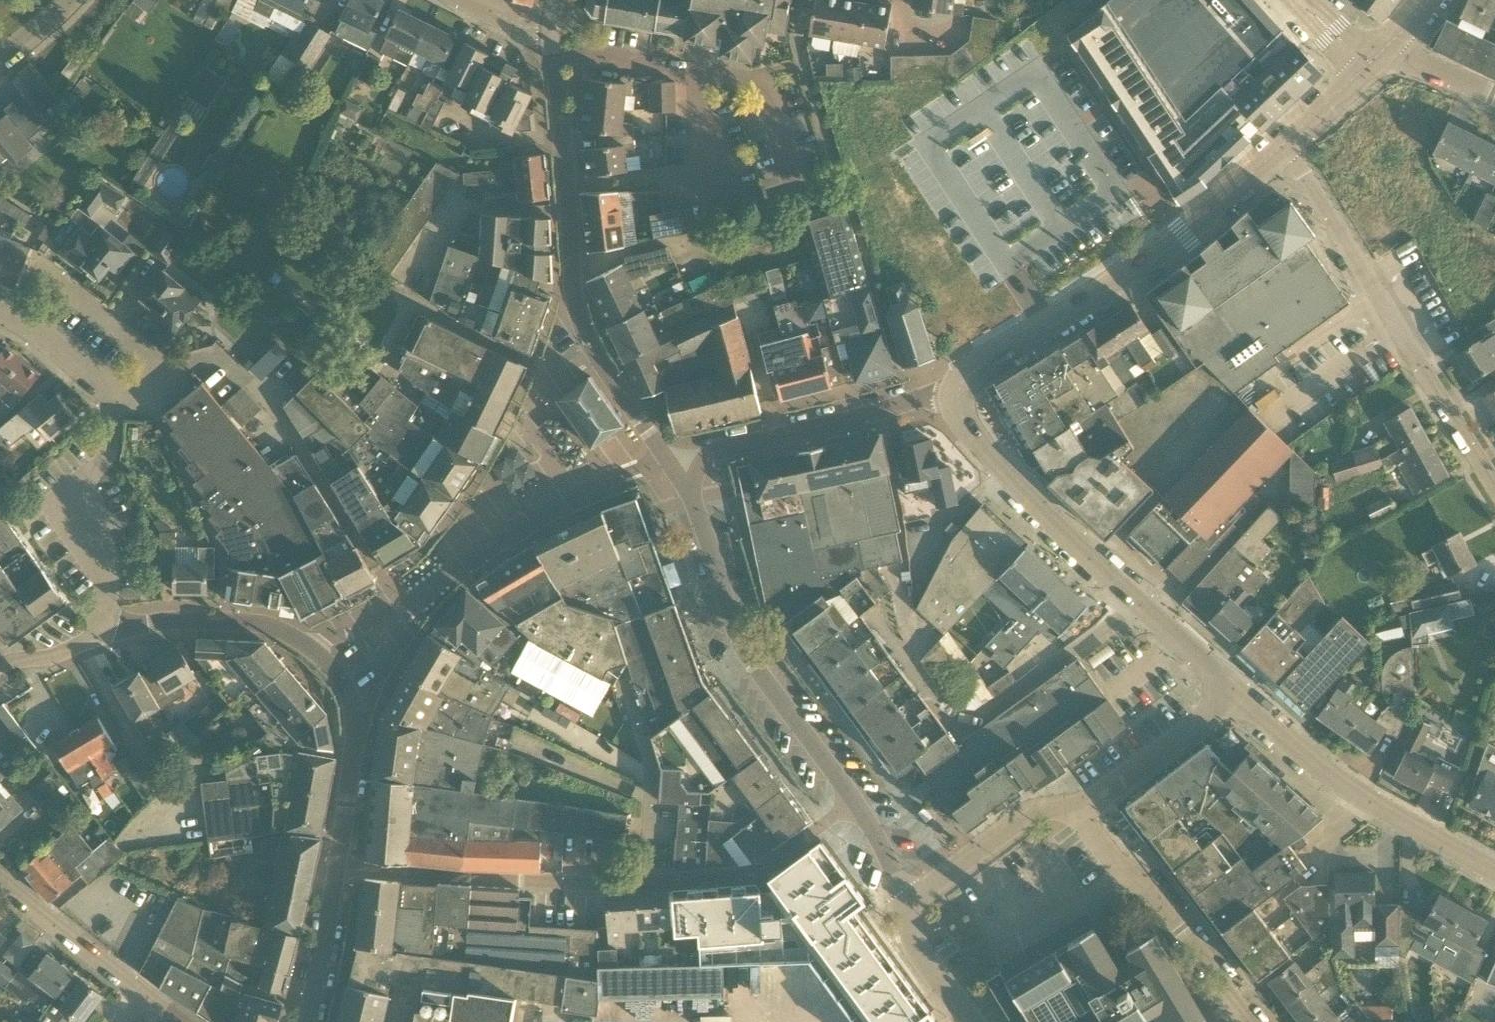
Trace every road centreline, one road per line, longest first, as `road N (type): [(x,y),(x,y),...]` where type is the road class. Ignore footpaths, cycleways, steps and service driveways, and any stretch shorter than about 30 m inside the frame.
road 1 (residential): [(338,865),(646,883),(754,874),(854,801)]
road 2 (residential): [(552,62),(581,319),(617,391),(689,494)]
road 3 (residential): [(1287,142),(1160,250),(979,362),(957,394)]
road 4 (residential): [(1237,695),(975,442),(957,394)]
road 5 (residential): [(1287,142),(1494,483)]
road 6 (residential): [(689,494),(740,648),(854,801)]
road 7 (residential): [(799,204),(768,91),(694,74),(552,62)]
road 8 (residential): [(1494,869),(1343,785),(1237,695)]
road 9 (residential): [(957,394),(715,452),(698,464),(689,494)]
road 10 (residential): [(1252,1021),(1152,887),(1127,878),(1079,810)]
road 11 (residential): [(118,397),(149,398),(160,378),(145,352),(94,310),(40,272),(14,318)]
road 12 (residential): [(99,634),(106,585),(91,535),(66,496),(104,458),(118,397)]
road 13 (residential): [(338,865),(351,708),(337,672),(314,651)]
road 14 (residential): [(295,637),(257,623),(180,619),(99,634)]
road 15 (residential): [(908,900),(1031,814),(1079,810)]
road 16 (residential): [(1079,810),(1237,695)]
road 17 (residential): [(0,879),(144,997)]
road 18 (residential): [(305,1021),(338,865)]
road 19 (residential): [(970,1021),(917,950),(908,900)]
road 20 (residential): [(1287,142),(1382,51)]
road 21 (residential): [(14,318),(118,397)]
road 22 (residential): [(1494,95),(1382,51)]

